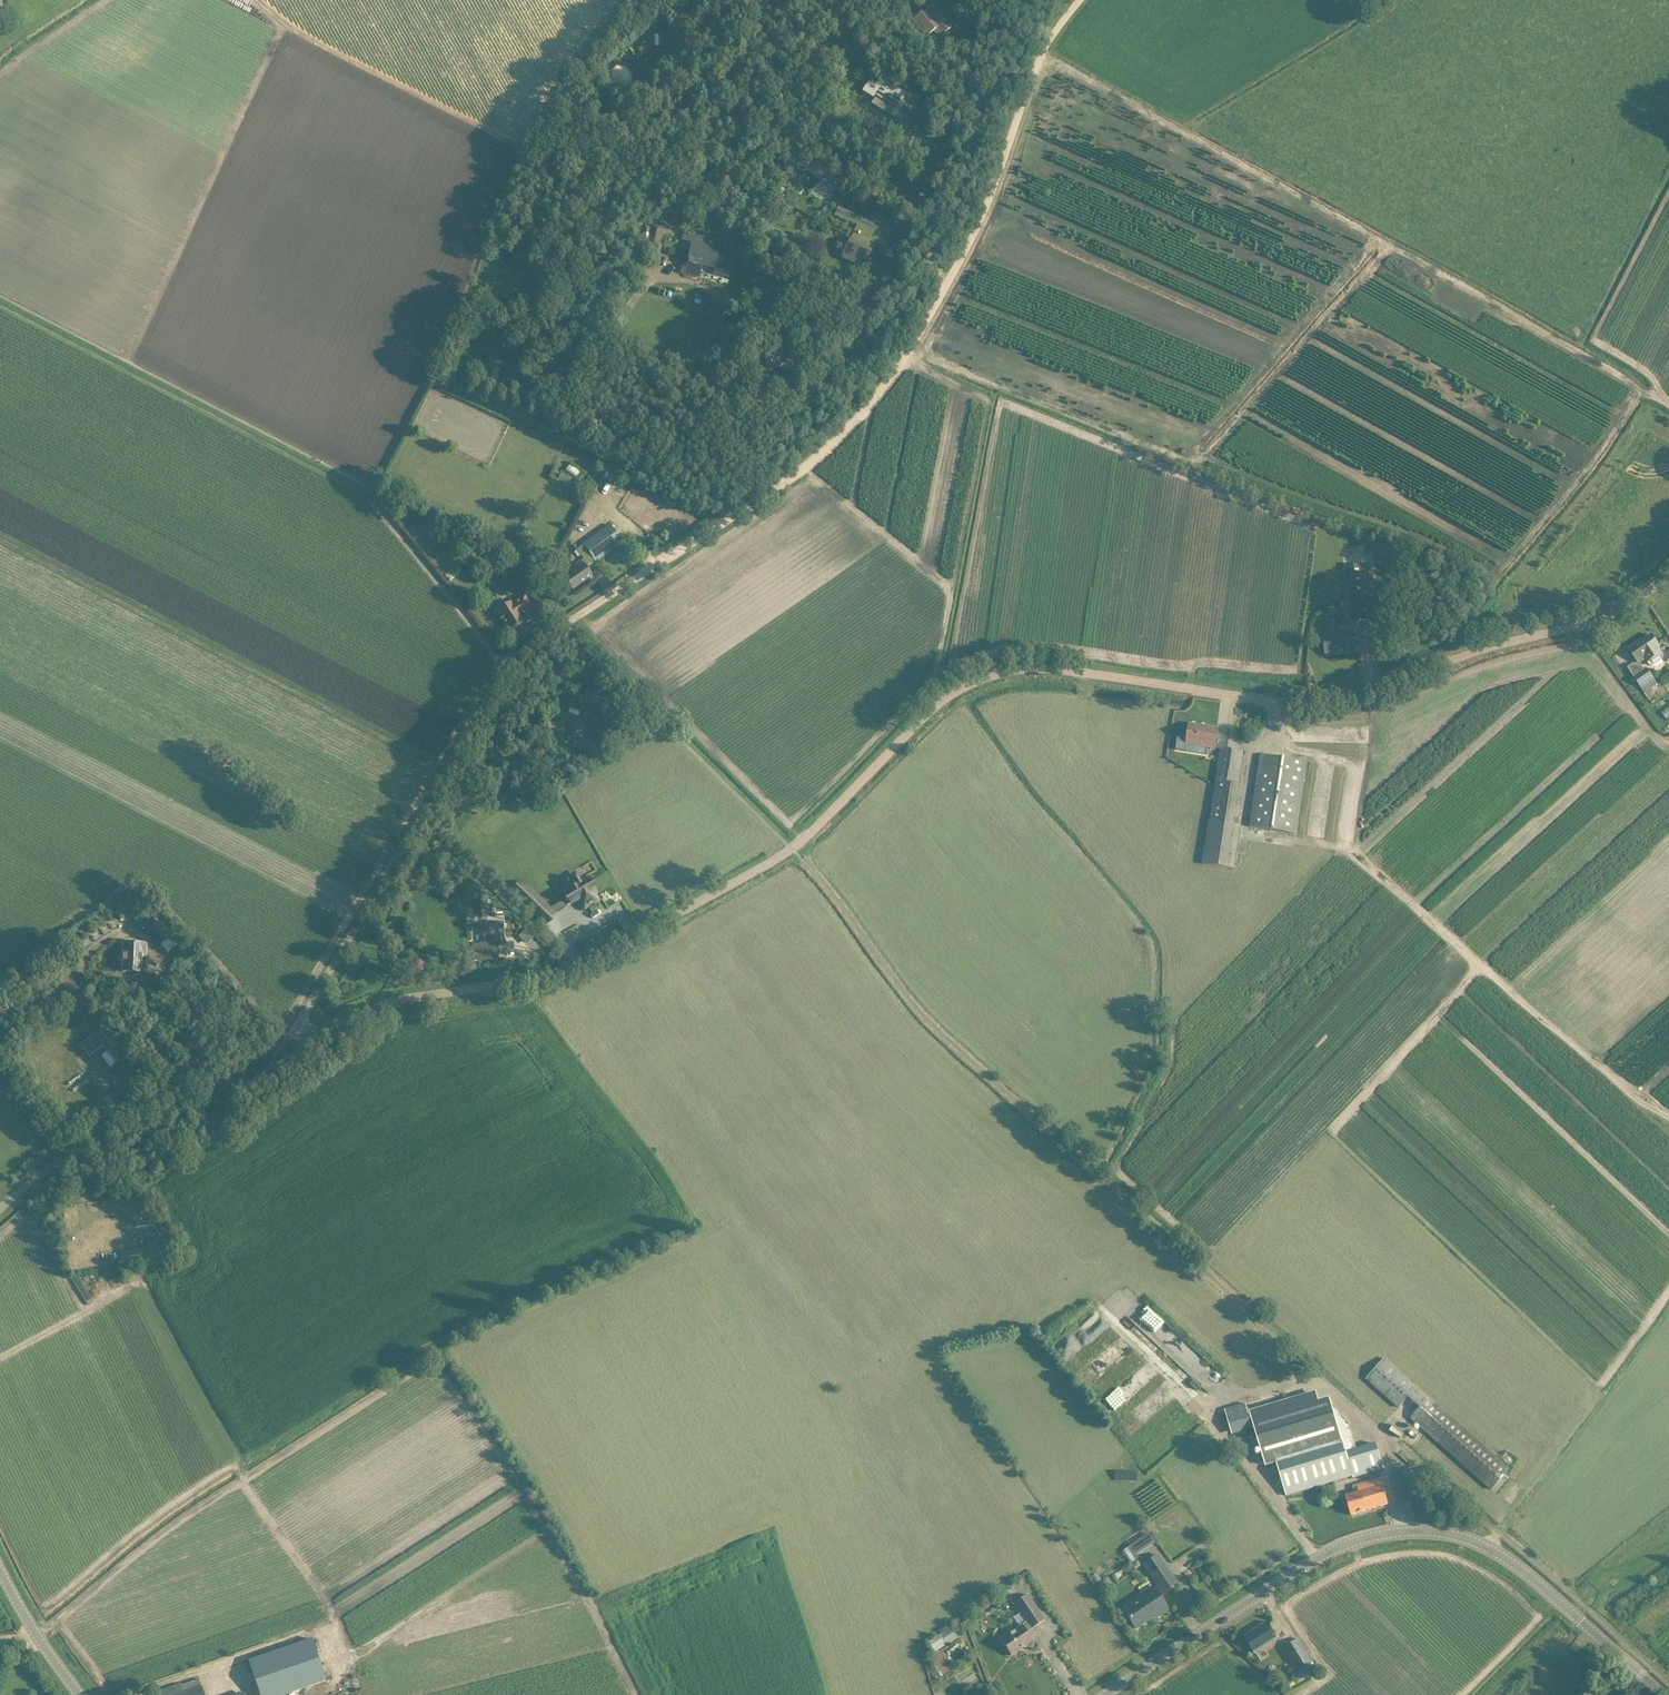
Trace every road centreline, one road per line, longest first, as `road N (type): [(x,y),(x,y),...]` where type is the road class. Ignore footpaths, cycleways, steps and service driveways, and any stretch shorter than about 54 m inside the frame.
road 1 (unclassified): [(283,1048),(411,1001),(553,984),(646,946),(750,885),(948,708),(993,679),(1028,672),(1341,700),(1620,623),(1668,591)]
road 2 (track): [(674,551),(798,476),(845,439),(886,390),(966,255),(1054,45),(1092,0)]
road 3 (tertiary): [(1666,1694),(1488,1546),(1407,1530),(1331,1550),(1106,1694)]
road 4 (unclassified): [(283,1048),(516,662),(674,551)]
road 5 (unclassified): [(0,1210),(69,1156),(283,1048)]
road 6 (tertiary): [(78,1694),(0,1577)]

